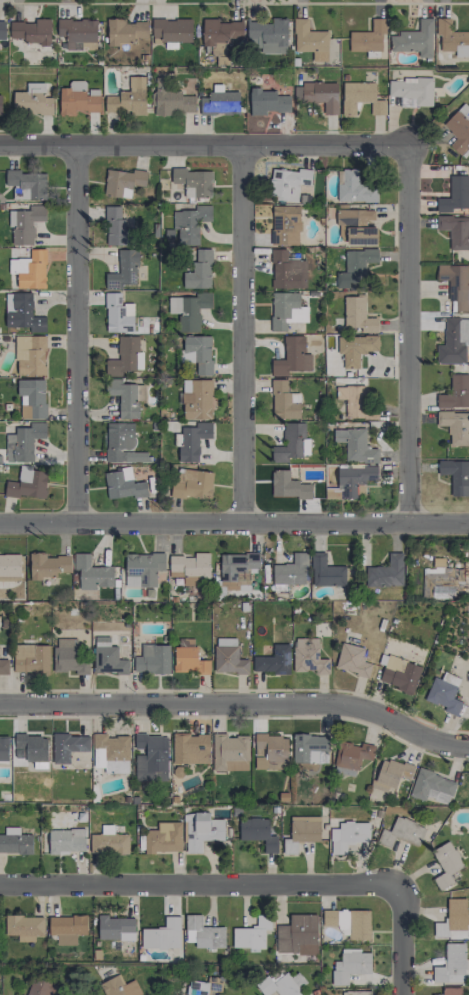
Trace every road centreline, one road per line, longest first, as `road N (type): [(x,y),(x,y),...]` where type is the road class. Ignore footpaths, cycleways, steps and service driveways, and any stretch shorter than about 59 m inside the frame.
road 1 (residential): [(468,745),(312,701),(0,706)]
road 2 (residential): [(468,522),(0,524)]
road 3 (residential): [(408,146),(0,146)]
road 4 (residential): [(400,885),(0,888)]
road 5 (residential): [(75,524),(76,146)]
road 6 (residential): [(242,523),(239,146)]
road 7 (residential): [(408,520),(408,146)]

